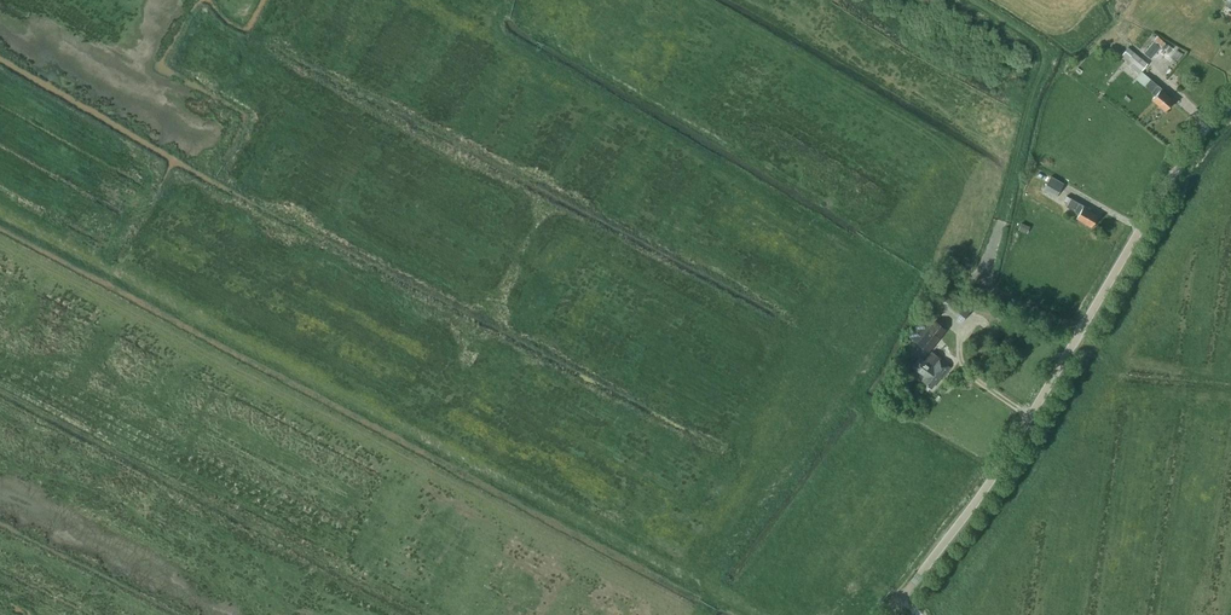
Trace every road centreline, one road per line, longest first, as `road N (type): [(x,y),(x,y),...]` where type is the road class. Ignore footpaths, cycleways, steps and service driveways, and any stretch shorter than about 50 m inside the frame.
road 1 (tertiary): [(888,614),(1002,463),(1189,150),(1230,108)]

